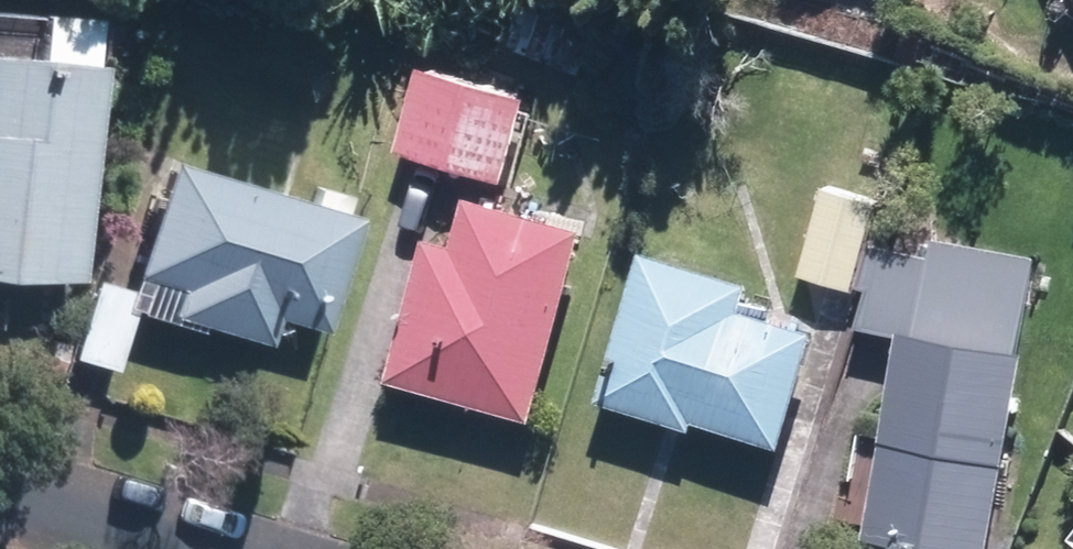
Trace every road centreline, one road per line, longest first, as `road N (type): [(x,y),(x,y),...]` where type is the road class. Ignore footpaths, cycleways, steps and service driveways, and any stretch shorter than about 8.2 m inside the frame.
road 1 (residential): [(187,548),(0,492)]

